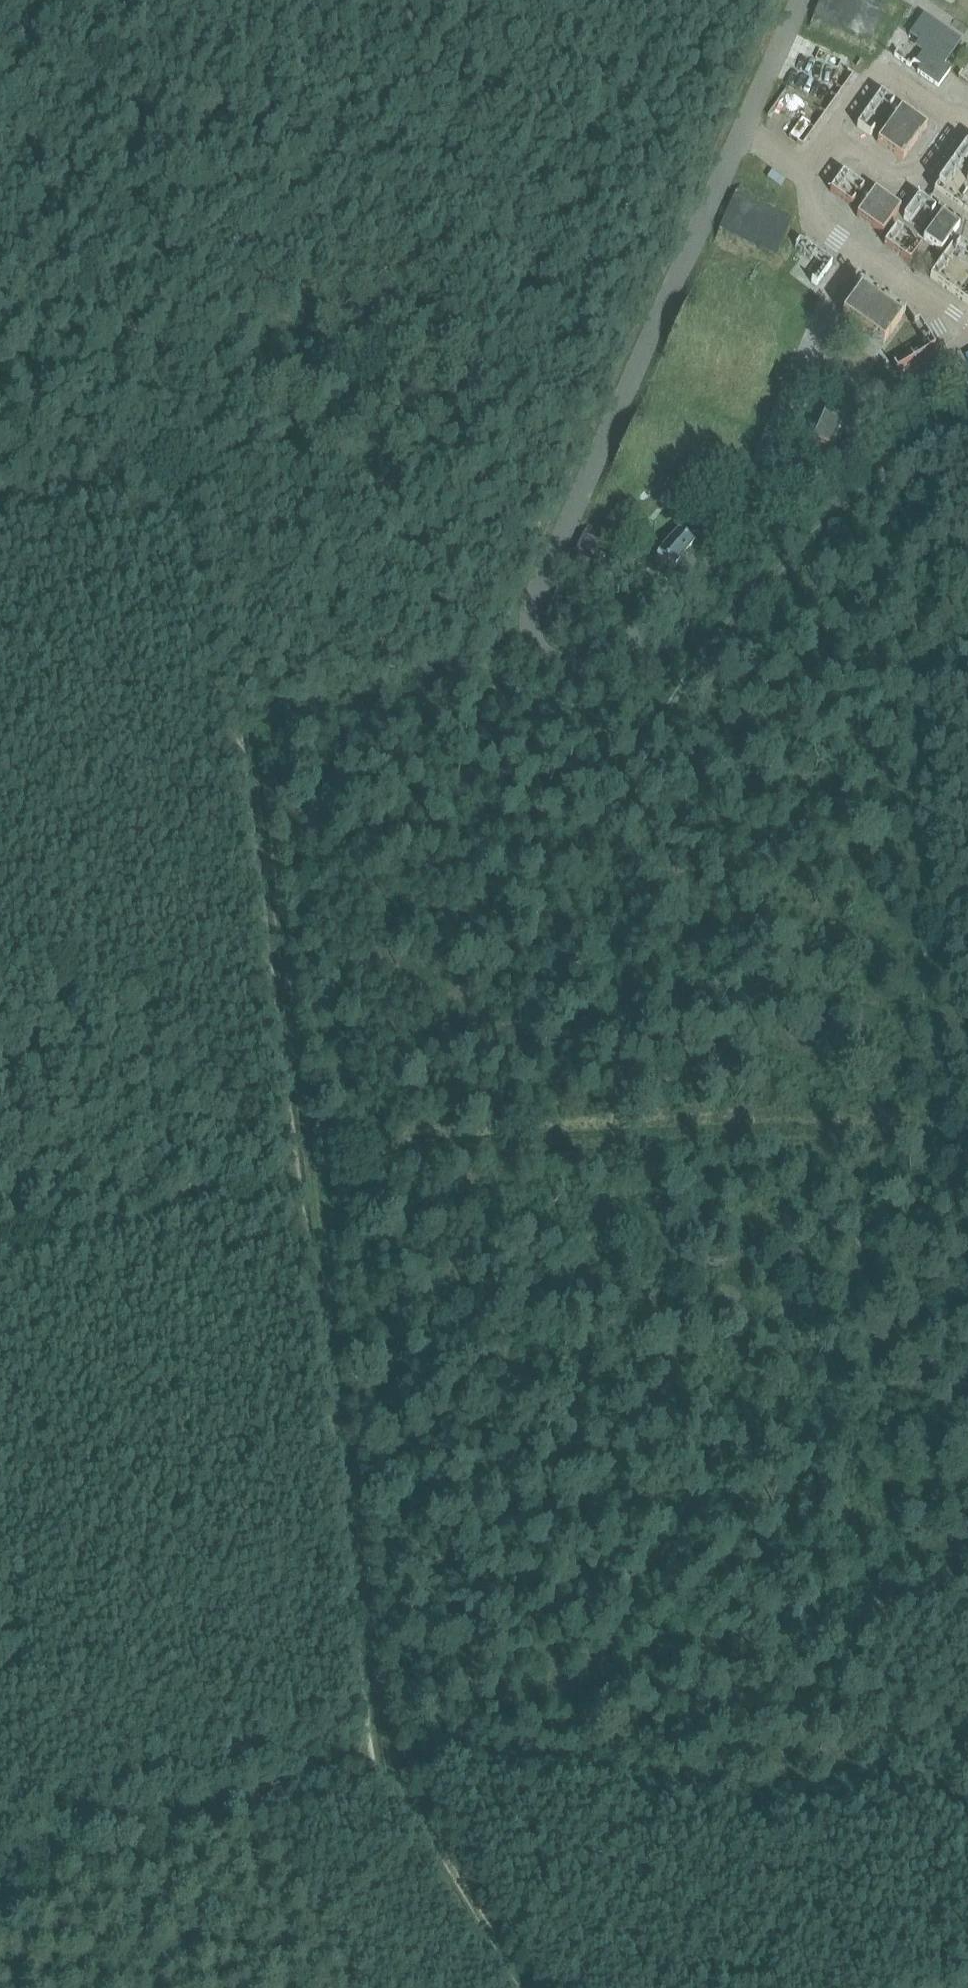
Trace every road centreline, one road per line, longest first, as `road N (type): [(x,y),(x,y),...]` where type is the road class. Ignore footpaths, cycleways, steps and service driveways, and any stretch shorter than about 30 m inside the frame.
road 1 (track): [(530,1987),(393,1757),(258,768),(265,747),(285,731),(487,693),(530,703),(628,753),(644,750),(701,661),(800,549),(967,417)]
road 2 (track): [(237,719),(371,1762),(504,1987)]
road 3 (track): [(876,483),(913,715),(932,973),(966,1129),(967,1226)]
road 4 (track): [(129,0),(216,684),(237,719)]
road 5 (track): [(317,1196),(401,1162),(466,1152),(738,1139),(967,1153)]
road 6 (track): [(967,1809),(905,1796),(746,1806),(542,1768),(393,1757)]
road 7 (track): [(466,678),(237,719)]

